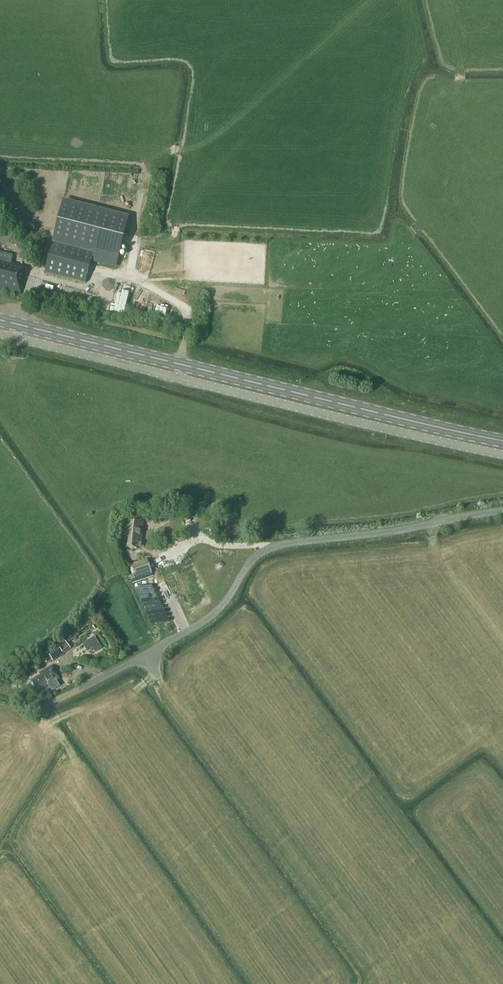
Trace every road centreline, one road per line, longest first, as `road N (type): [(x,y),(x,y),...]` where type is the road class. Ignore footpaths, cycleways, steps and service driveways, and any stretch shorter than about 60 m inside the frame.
road 1 (unclassified): [(502,510),(265,550),(211,615),(50,703),(44,719)]
road 2 (unclassified): [(0,333),(502,454)]
road 3 (primary): [(0,319),(502,440)]

